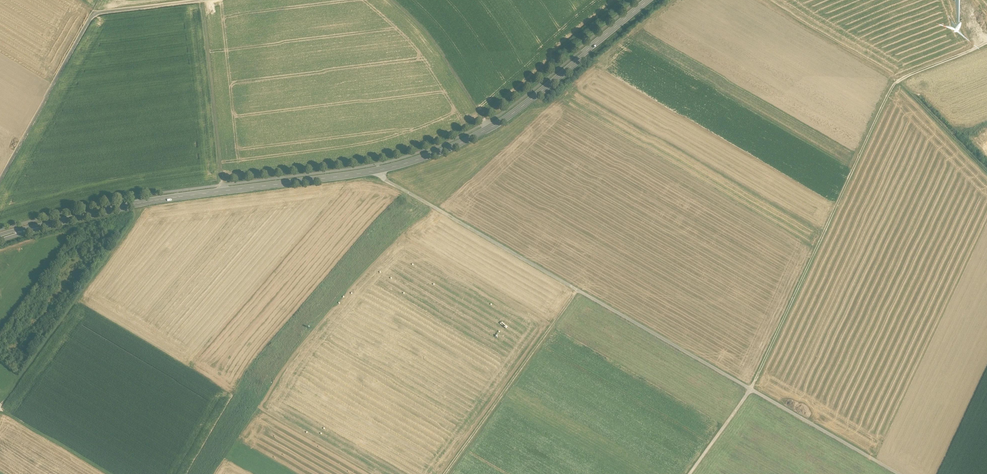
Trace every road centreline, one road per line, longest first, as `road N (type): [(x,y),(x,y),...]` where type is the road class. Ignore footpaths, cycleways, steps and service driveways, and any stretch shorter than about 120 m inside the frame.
road 1 (secondary): [(45,225),(431,156),(516,110),(651,0)]
road 2 (track): [(757,0),(897,82),(751,390)]
road 3 (track): [(380,170),(383,180),(577,292)]
road 4 (track): [(445,473),(577,292)]
road 5 (track): [(577,292),(751,390)]
road 6 (track): [(0,180),(94,17)]
road 7 (track): [(751,390),(898,473)]
road 8 (track): [(489,128),(441,51),(390,0)]
road 9 (track): [(219,0),(94,17)]

